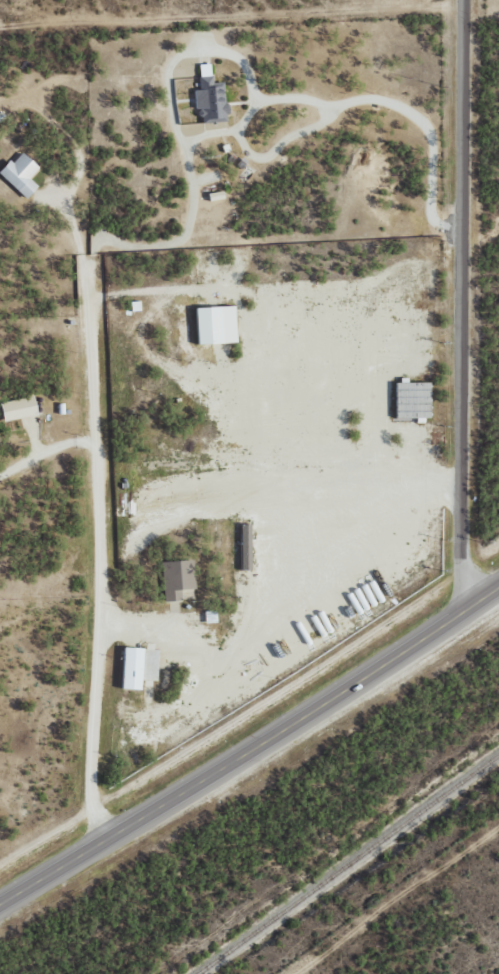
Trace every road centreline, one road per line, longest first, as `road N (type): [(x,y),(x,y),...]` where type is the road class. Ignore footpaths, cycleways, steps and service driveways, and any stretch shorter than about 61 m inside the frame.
road 1 (residential): [(481,0),(473,604)]
road 2 (trunk): [(0,911),(498,584)]

